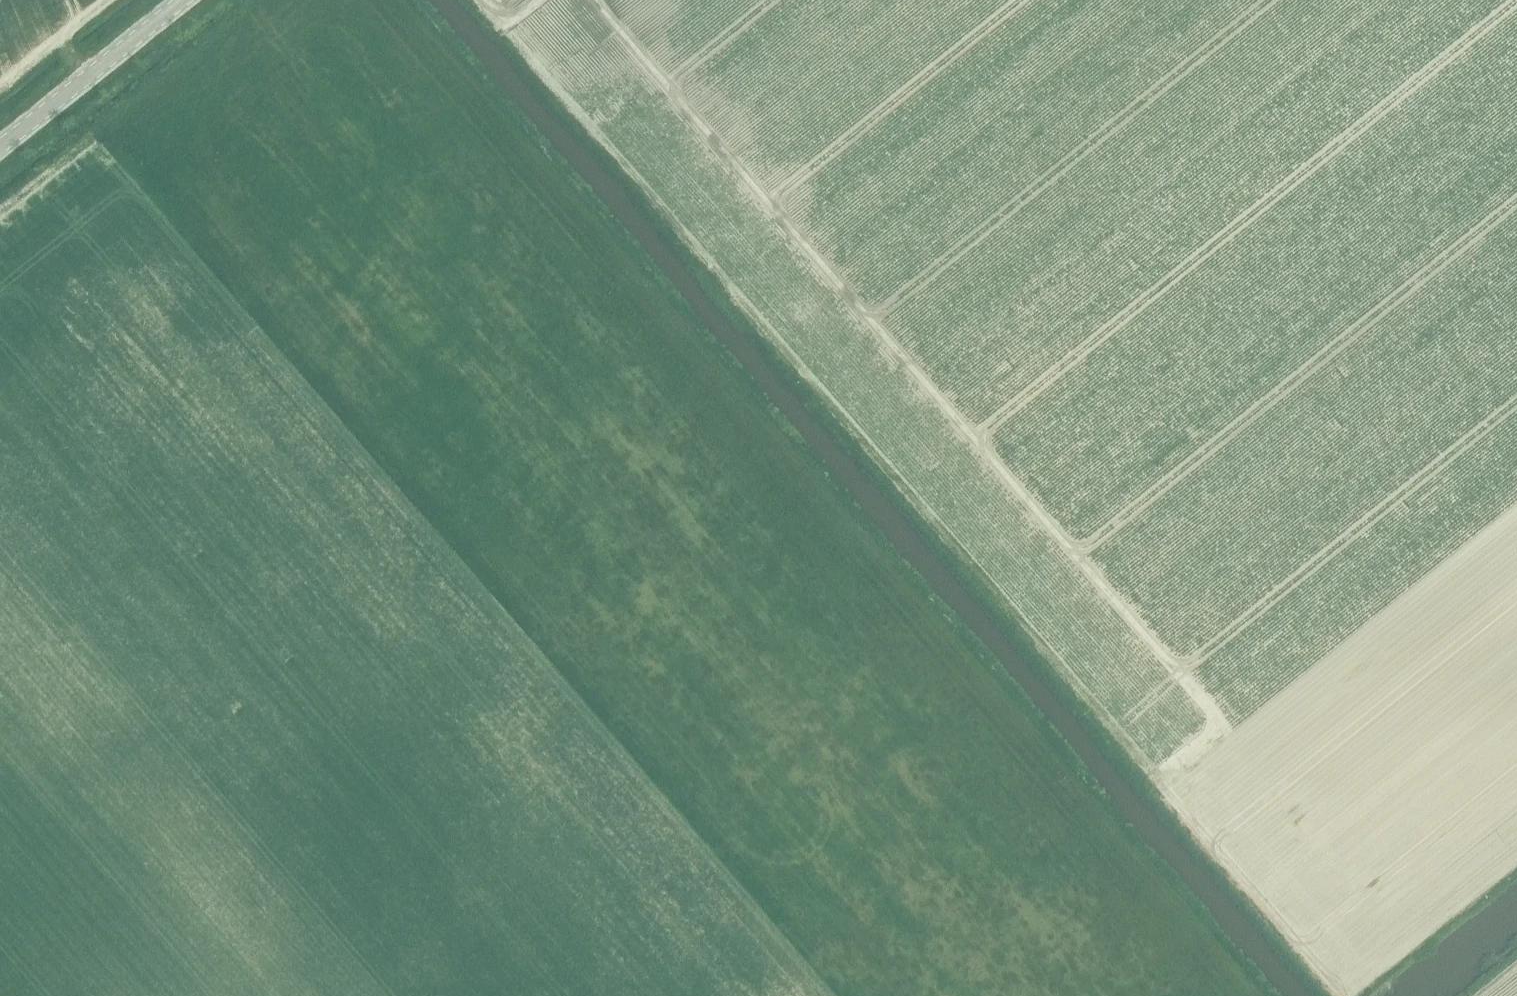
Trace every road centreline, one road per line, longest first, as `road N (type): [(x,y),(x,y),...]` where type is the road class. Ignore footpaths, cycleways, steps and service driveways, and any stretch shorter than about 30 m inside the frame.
road 1 (tertiary): [(0,143),(179,0)]

